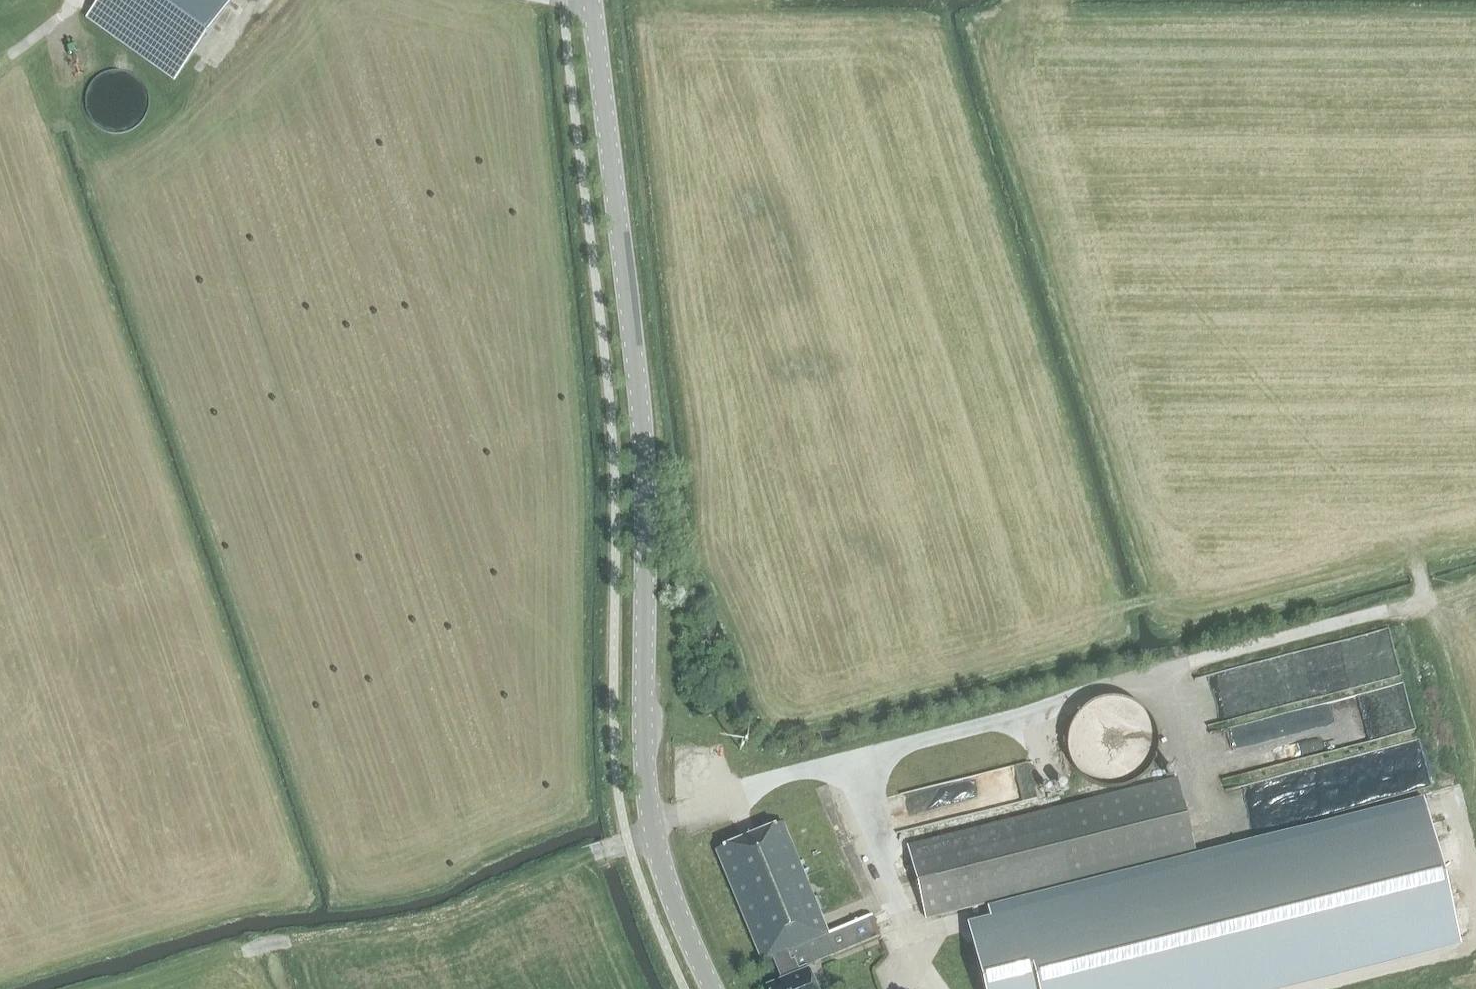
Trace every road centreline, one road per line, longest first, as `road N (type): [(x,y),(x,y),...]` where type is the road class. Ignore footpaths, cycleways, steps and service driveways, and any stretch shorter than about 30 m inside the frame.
road 1 (secondary): [(712,988),(660,866),(644,767),(645,509),(633,323),(591,0)]

